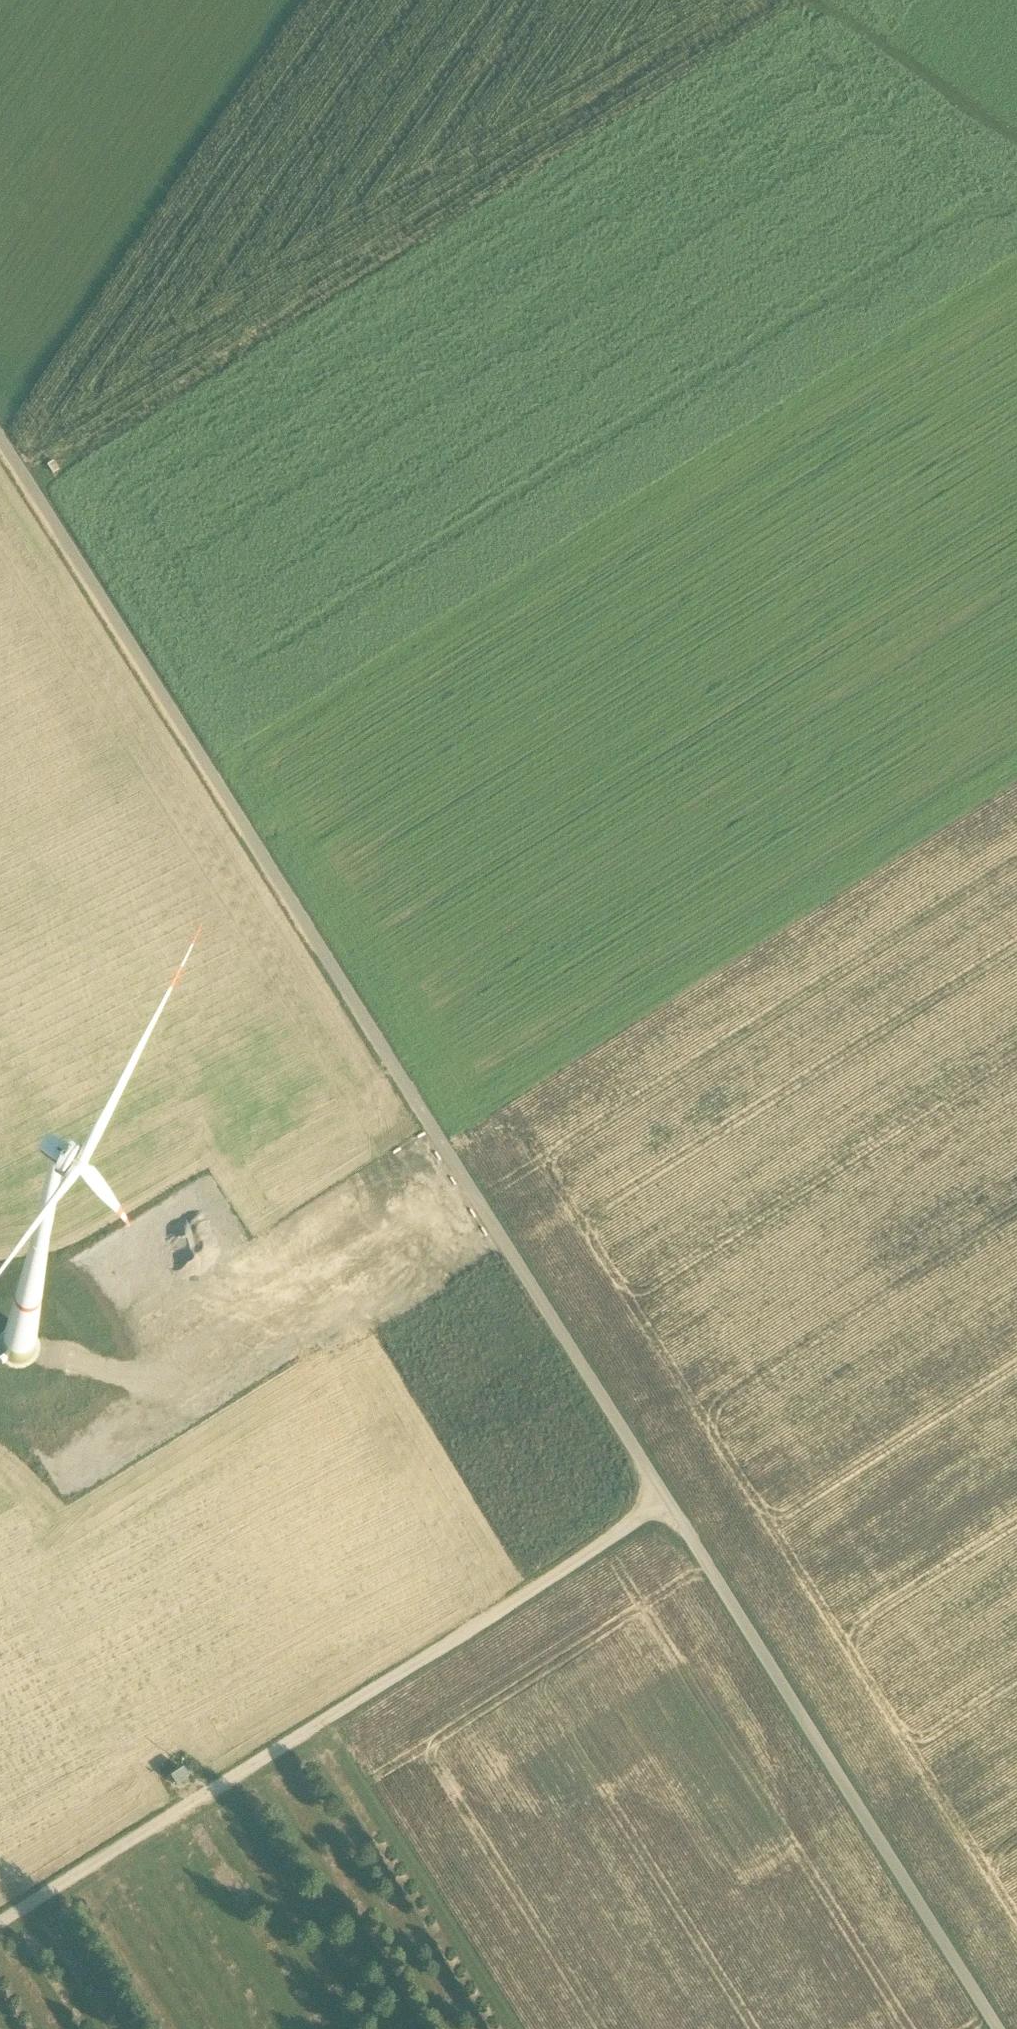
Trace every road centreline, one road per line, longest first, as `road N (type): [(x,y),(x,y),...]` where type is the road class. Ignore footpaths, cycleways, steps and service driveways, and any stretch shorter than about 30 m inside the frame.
road 1 (track): [(998,2028),(0,442)]
road 2 (track): [(0,1920),(668,1502)]

